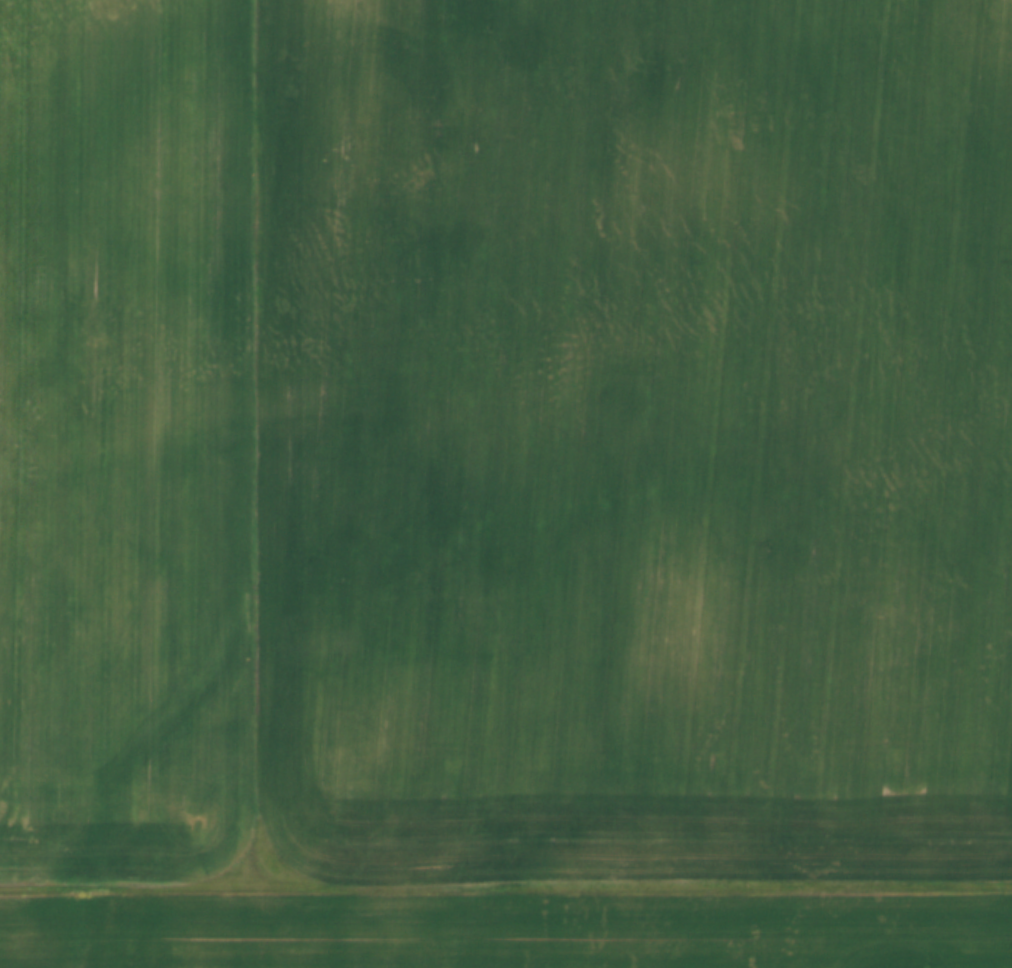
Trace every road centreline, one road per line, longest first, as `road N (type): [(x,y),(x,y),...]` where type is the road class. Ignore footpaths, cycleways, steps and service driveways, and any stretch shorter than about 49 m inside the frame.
road 1 (track): [(1011,886),(0,886)]

